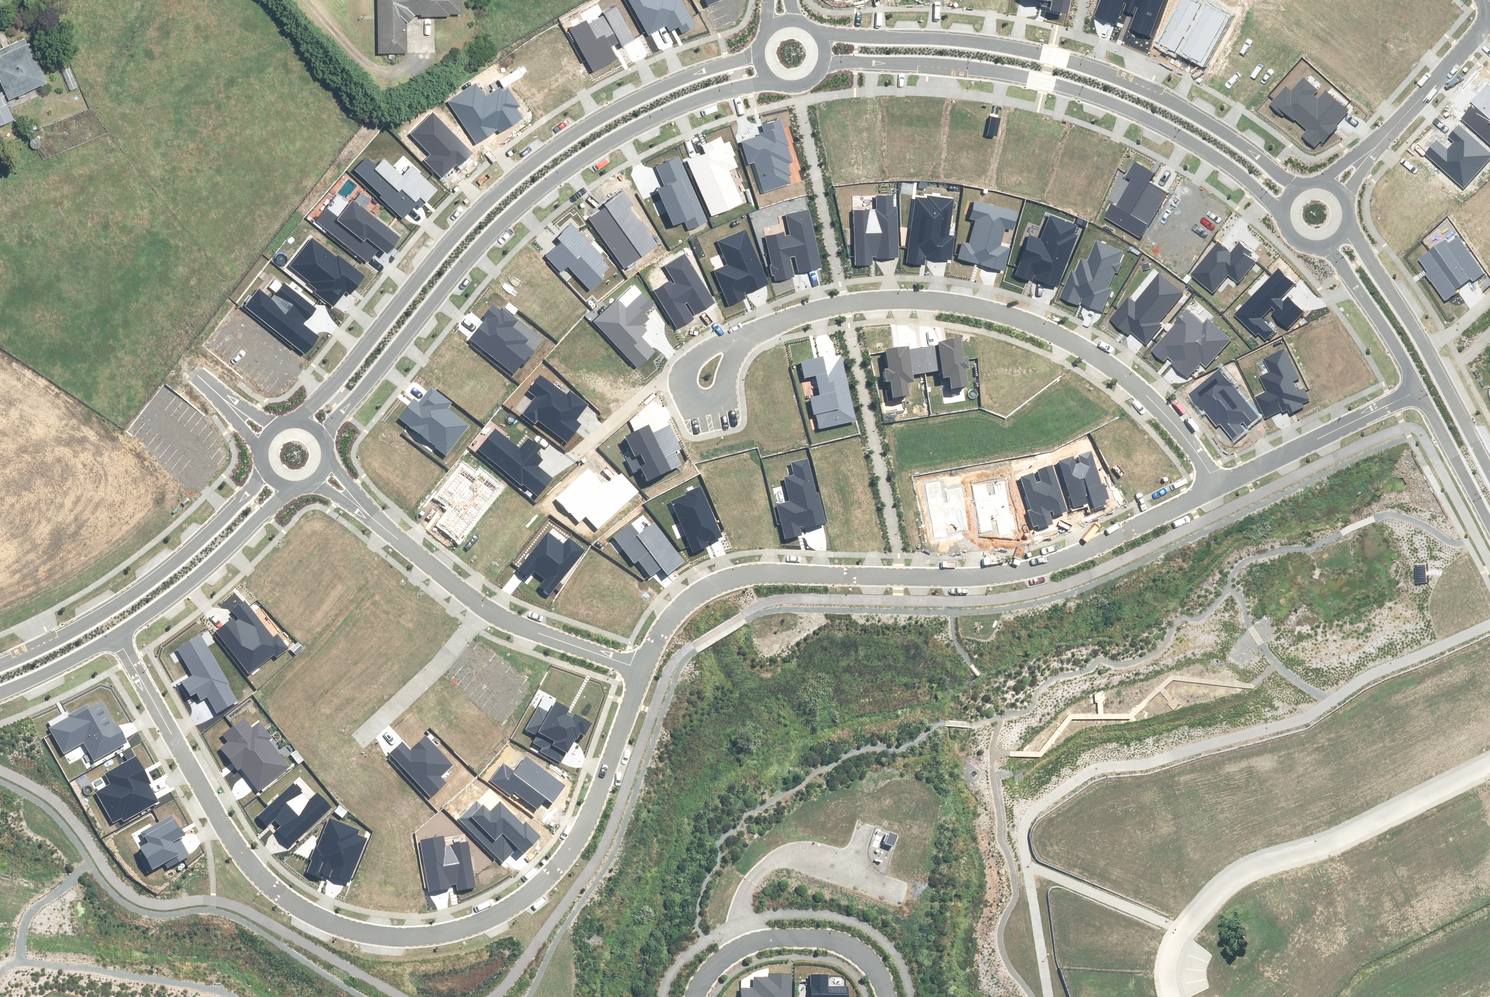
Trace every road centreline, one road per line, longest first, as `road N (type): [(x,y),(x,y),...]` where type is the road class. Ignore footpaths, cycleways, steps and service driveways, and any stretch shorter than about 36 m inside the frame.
road 1 (residential): [(644,670),(582,832),(536,891),(455,932),(390,938),(316,917),(258,875),(117,635)]
road 2 (residential): [(1218,487),(1076,554),(1006,573),(773,574),(715,584),(674,614),(644,670)]
road 3 (tertiary): [(300,422),(506,184),(633,101),(759,50)]
road 4 (tertiary): [(777,83),(691,102),(619,136),(528,200),(480,245),(322,438)]
road 5 (residential): [(738,341),(855,302),(937,301),(1006,314),(1113,367),(1173,423),(1218,487)]
road 6 (tertiary): [(816,34),(966,40),(1067,59),(1214,124),(1298,186)]
road 7 (tertiary): [(1283,212),(1203,149),(1061,85),(953,67),(821,65)]
road 8 (residential): [(1172,996),(1168,963),(1182,930),(1237,875),(1344,836),(1489,764)]
road 9 (tertiary): [(0,664),(135,592),(270,473)]
road 10 (tertiary): [(1348,225),(1489,473)]
road 11 (residential): [(696,996),(735,948),(803,937),(862,953),(887,996)]
road 12 (tertiary): [(291,484),(220,558),(117,635)]
road 13 (residential): [(1417,391),(1218,487)]
road 14 (residential): [(483,607),(318,474)]
road 15 (residential): [(483,607),(434,668),(359,740)]
road 16 (residential): [(644,670),(483,607)]
road 17 (tertiary): [(1417,391),(1328,246)]
road 18 (residential): [(1382,141),(1489,19)]
road 19 (residential): [(738,341),(723,392),(697,400),(685,382),(689,368),(723,345)]
road 20 (tertiary): [(1489,526),(1417,391)]
road 21 (tertiary): [(117,635),(0,694)]

